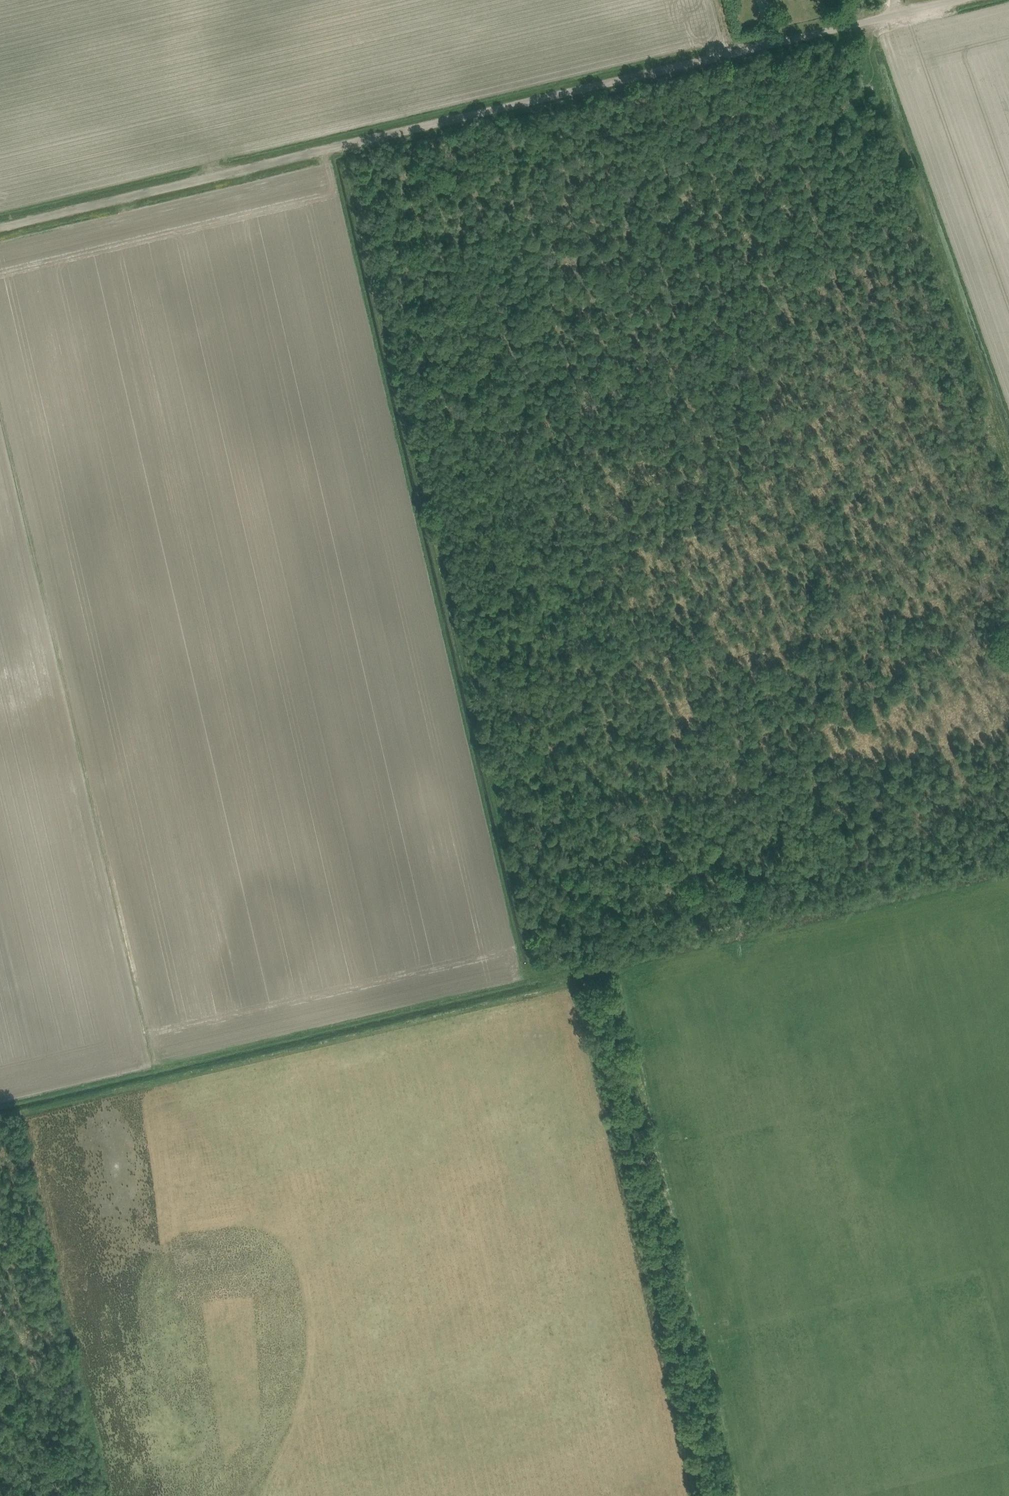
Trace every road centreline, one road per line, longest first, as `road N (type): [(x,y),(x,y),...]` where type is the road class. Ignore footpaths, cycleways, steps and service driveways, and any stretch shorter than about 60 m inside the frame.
road 1 (unclassified): [(0,225),(931,0)]

